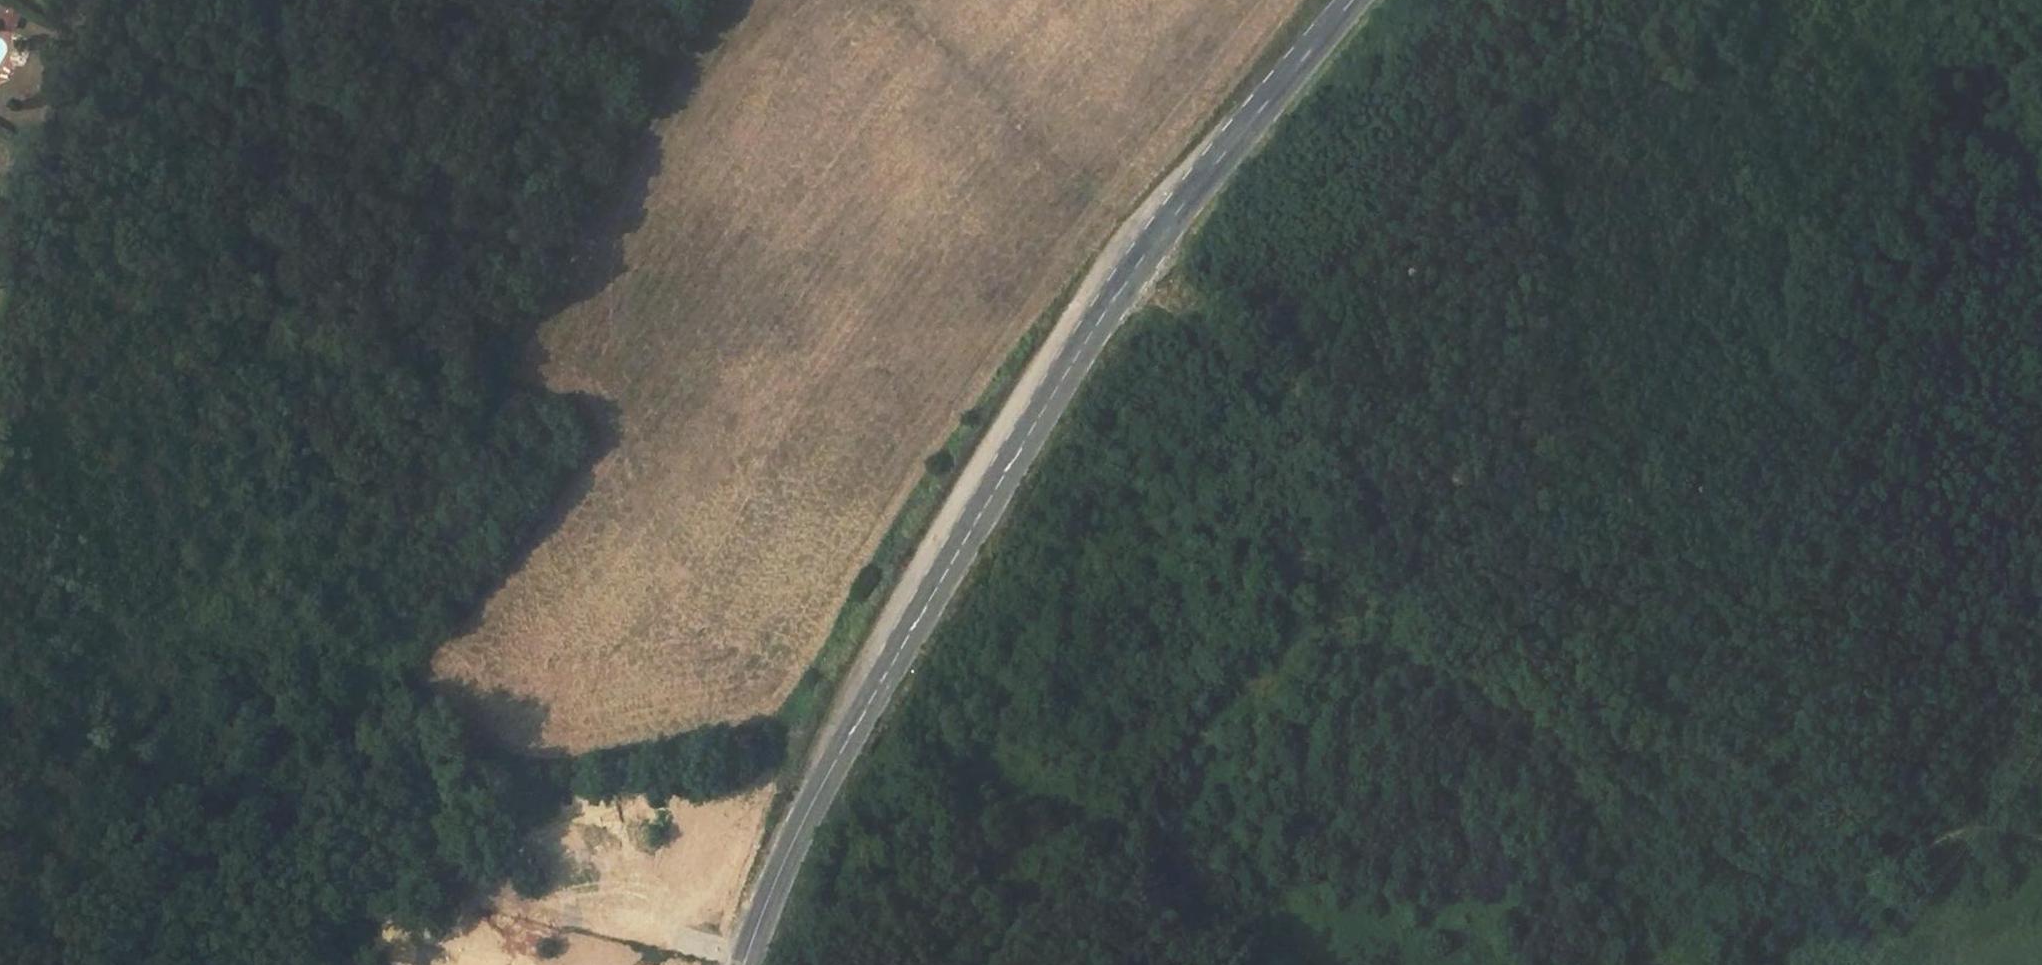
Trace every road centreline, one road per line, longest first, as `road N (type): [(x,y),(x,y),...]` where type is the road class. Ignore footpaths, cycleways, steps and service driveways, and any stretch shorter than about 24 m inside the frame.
road 1 (tertiary): [(746,964),(771,888),(879,685),(1126,280),(1351,0)]

